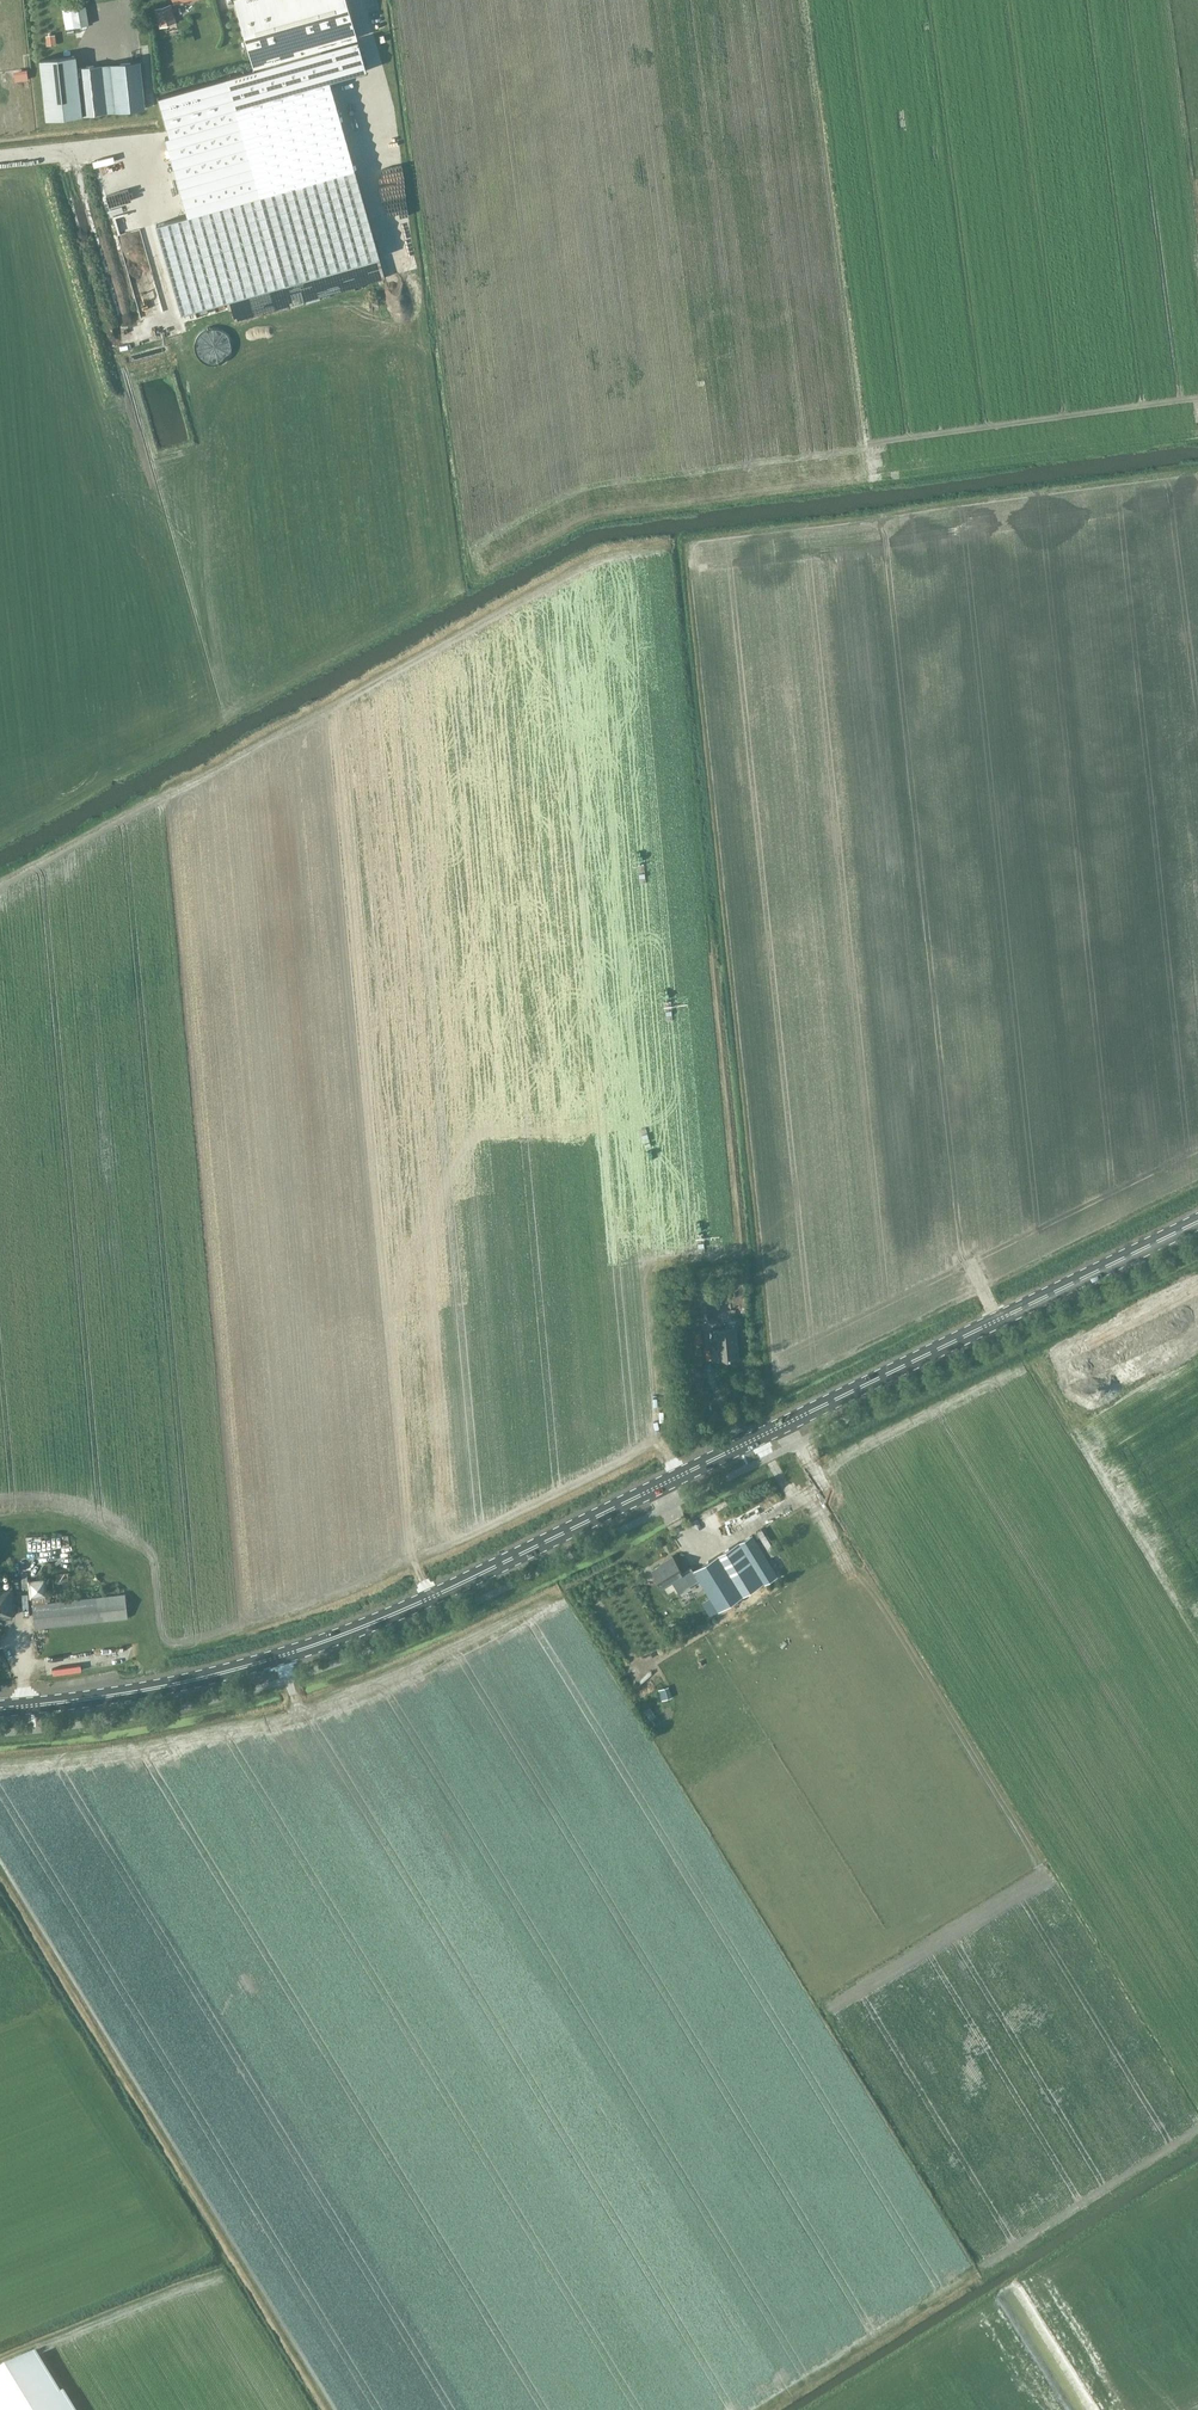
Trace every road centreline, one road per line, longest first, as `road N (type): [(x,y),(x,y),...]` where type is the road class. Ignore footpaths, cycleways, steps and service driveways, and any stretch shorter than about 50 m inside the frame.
road 1 (tertiary): [(0,1706),(178,1682),(410,1607),(1197,1220)]

